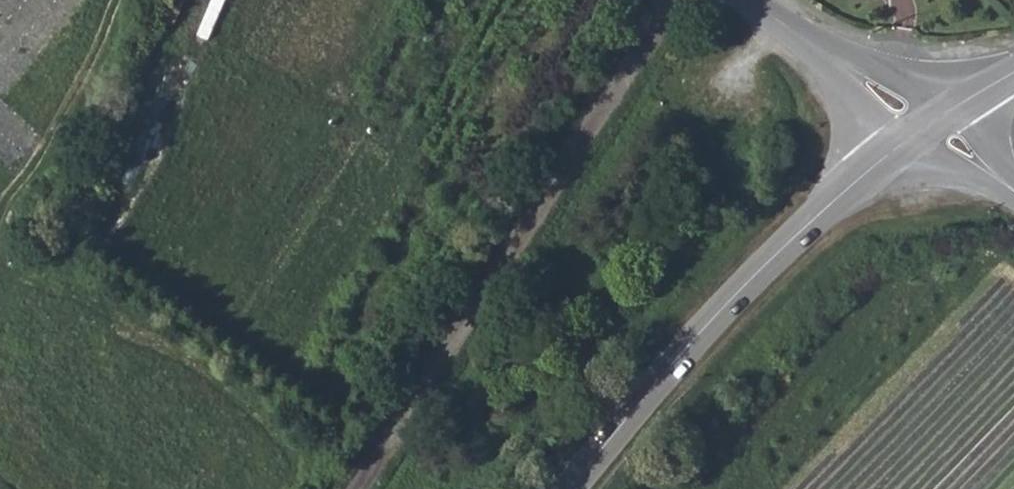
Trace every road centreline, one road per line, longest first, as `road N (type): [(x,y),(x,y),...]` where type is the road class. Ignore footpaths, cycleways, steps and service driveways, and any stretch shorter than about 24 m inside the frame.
road 1 (tertiary): [(569,488),(763,264),(927,124)]
road 2 (unclassified): [(747,0),(927,124)]

